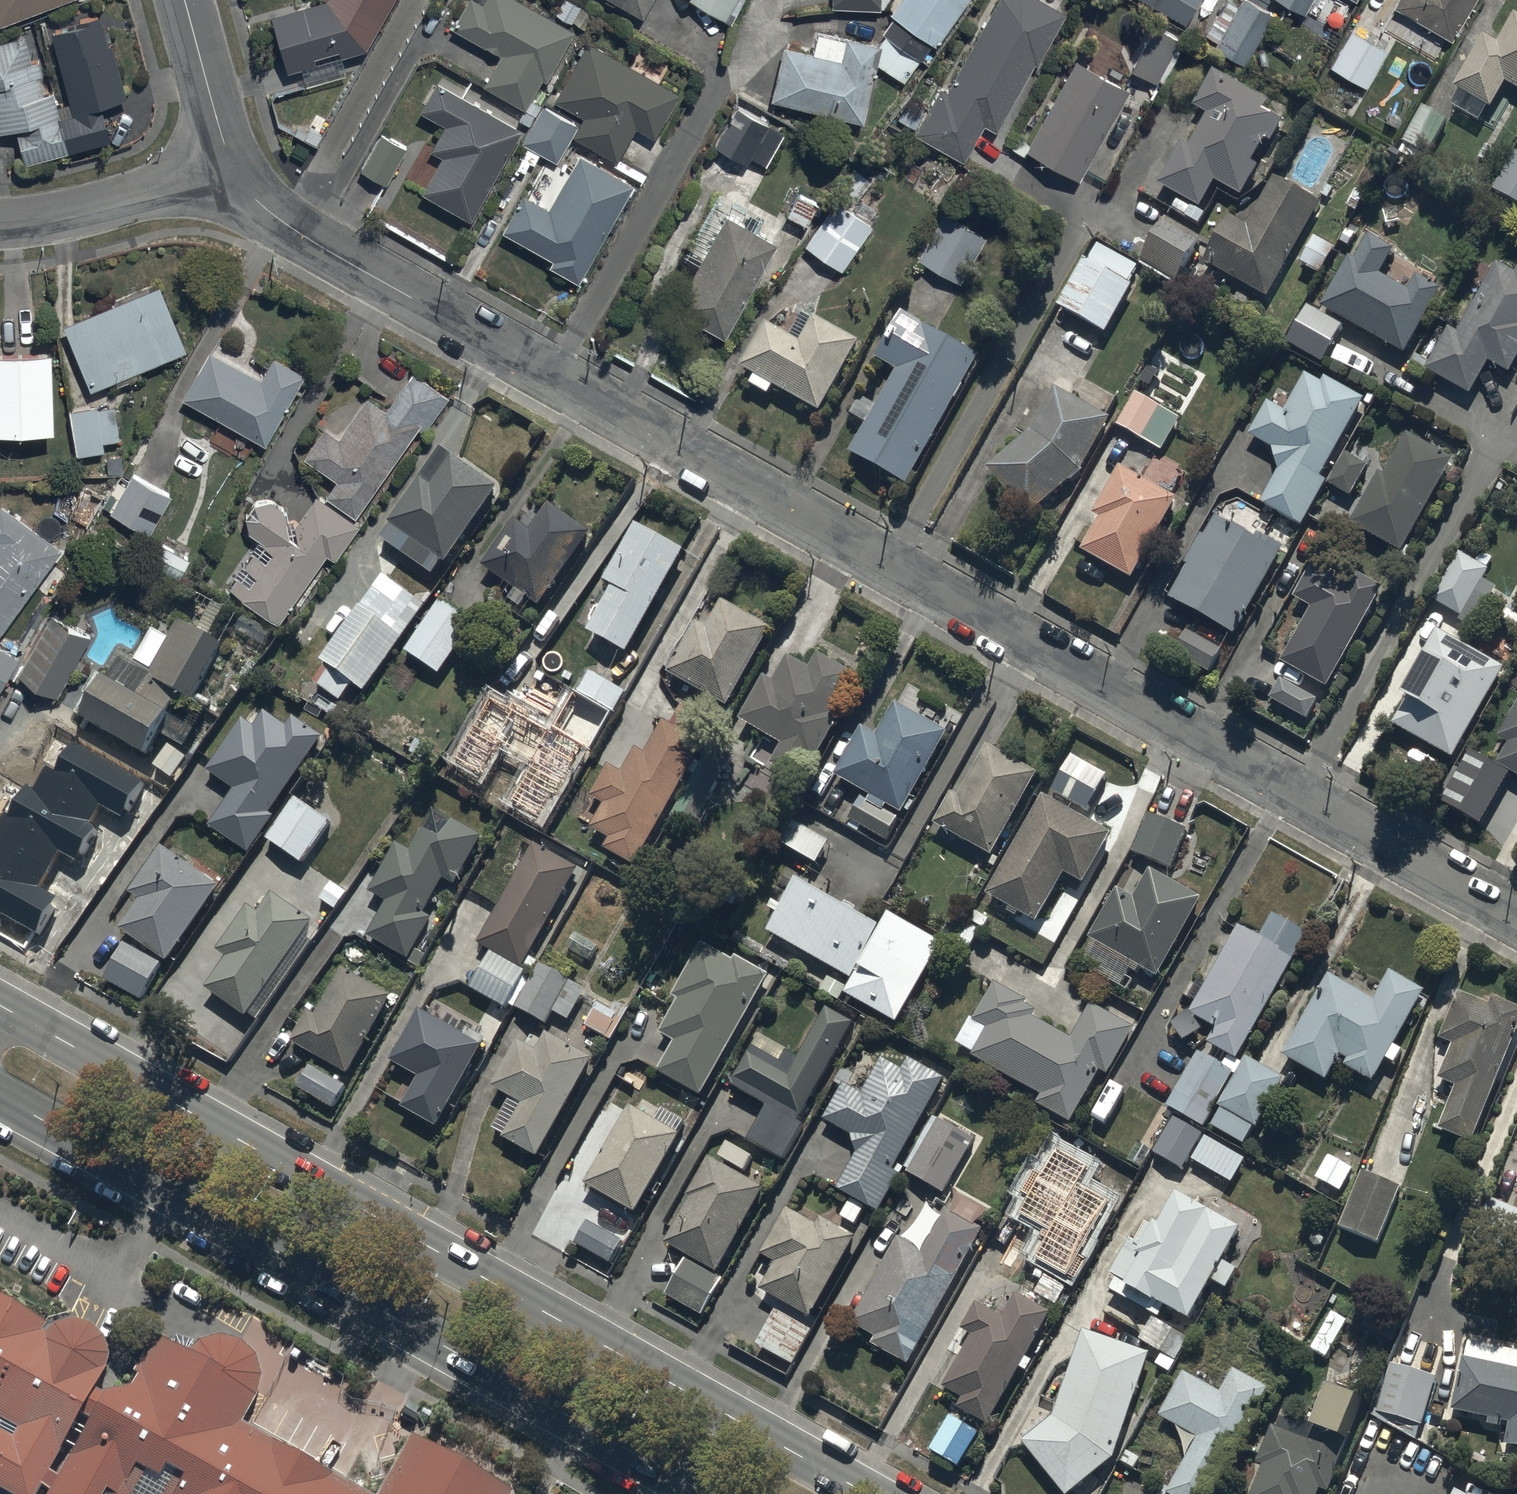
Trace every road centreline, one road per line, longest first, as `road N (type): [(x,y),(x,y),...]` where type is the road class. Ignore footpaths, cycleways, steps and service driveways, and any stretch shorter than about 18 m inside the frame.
road 1 (residential): [(1516,918),(551,382),(275,219),(232,171)]
road 2 (secondary): [(0,1005),(868,1493)]
road 3 (secondary): [(706,1493),(0,1096)]
road 4 (residential): [(232,171),(73,214),(0,223)]
road 5 (residential): [(232,171),(185,0)]

